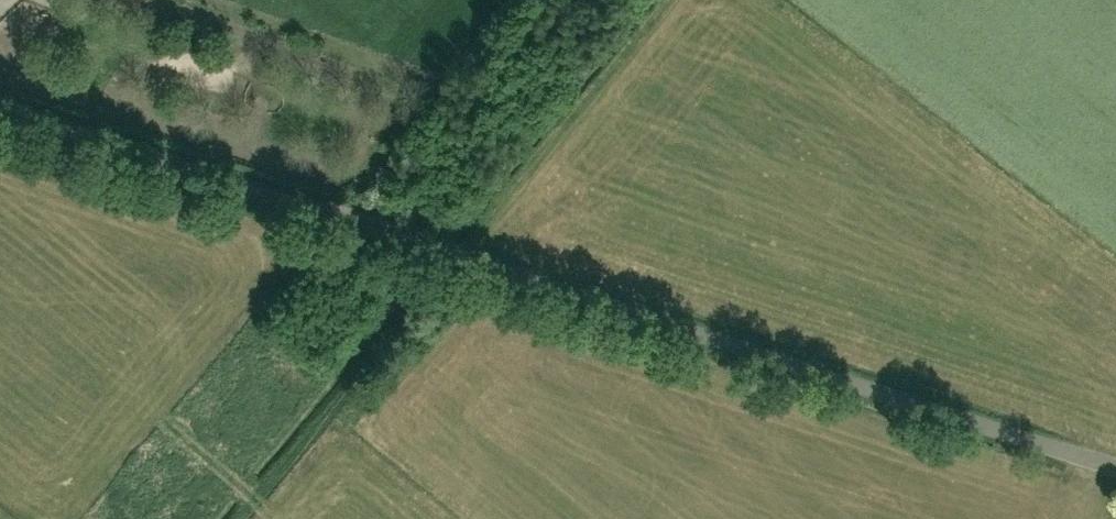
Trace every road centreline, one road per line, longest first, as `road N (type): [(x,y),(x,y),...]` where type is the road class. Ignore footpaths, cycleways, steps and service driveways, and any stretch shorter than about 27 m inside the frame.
road 1 (unclassified): [(1115,467),(0,110)]

